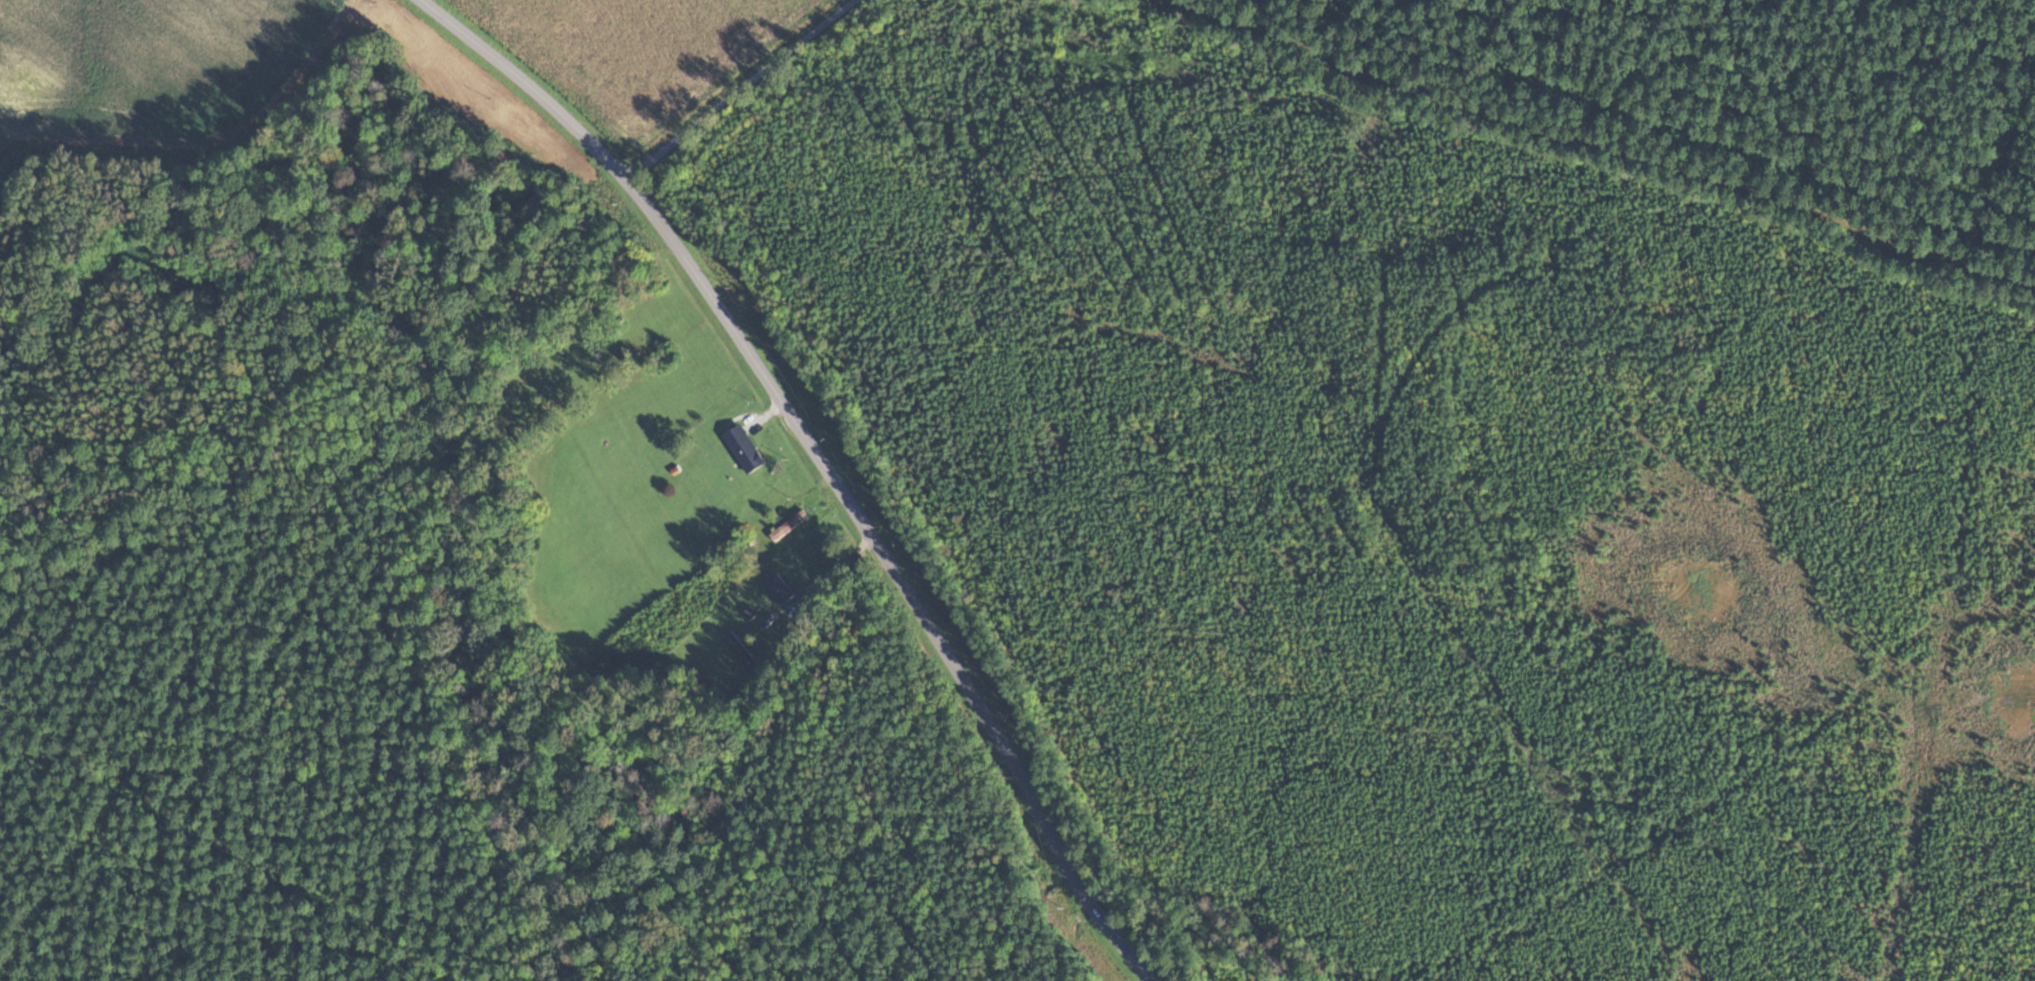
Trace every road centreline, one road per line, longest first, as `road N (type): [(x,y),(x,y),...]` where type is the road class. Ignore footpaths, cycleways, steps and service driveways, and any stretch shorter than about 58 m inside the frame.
road 1 (residential): [(1152,980),(1088,902),(954,664),(683,253),(624,177),(534,89),(420,0)]

